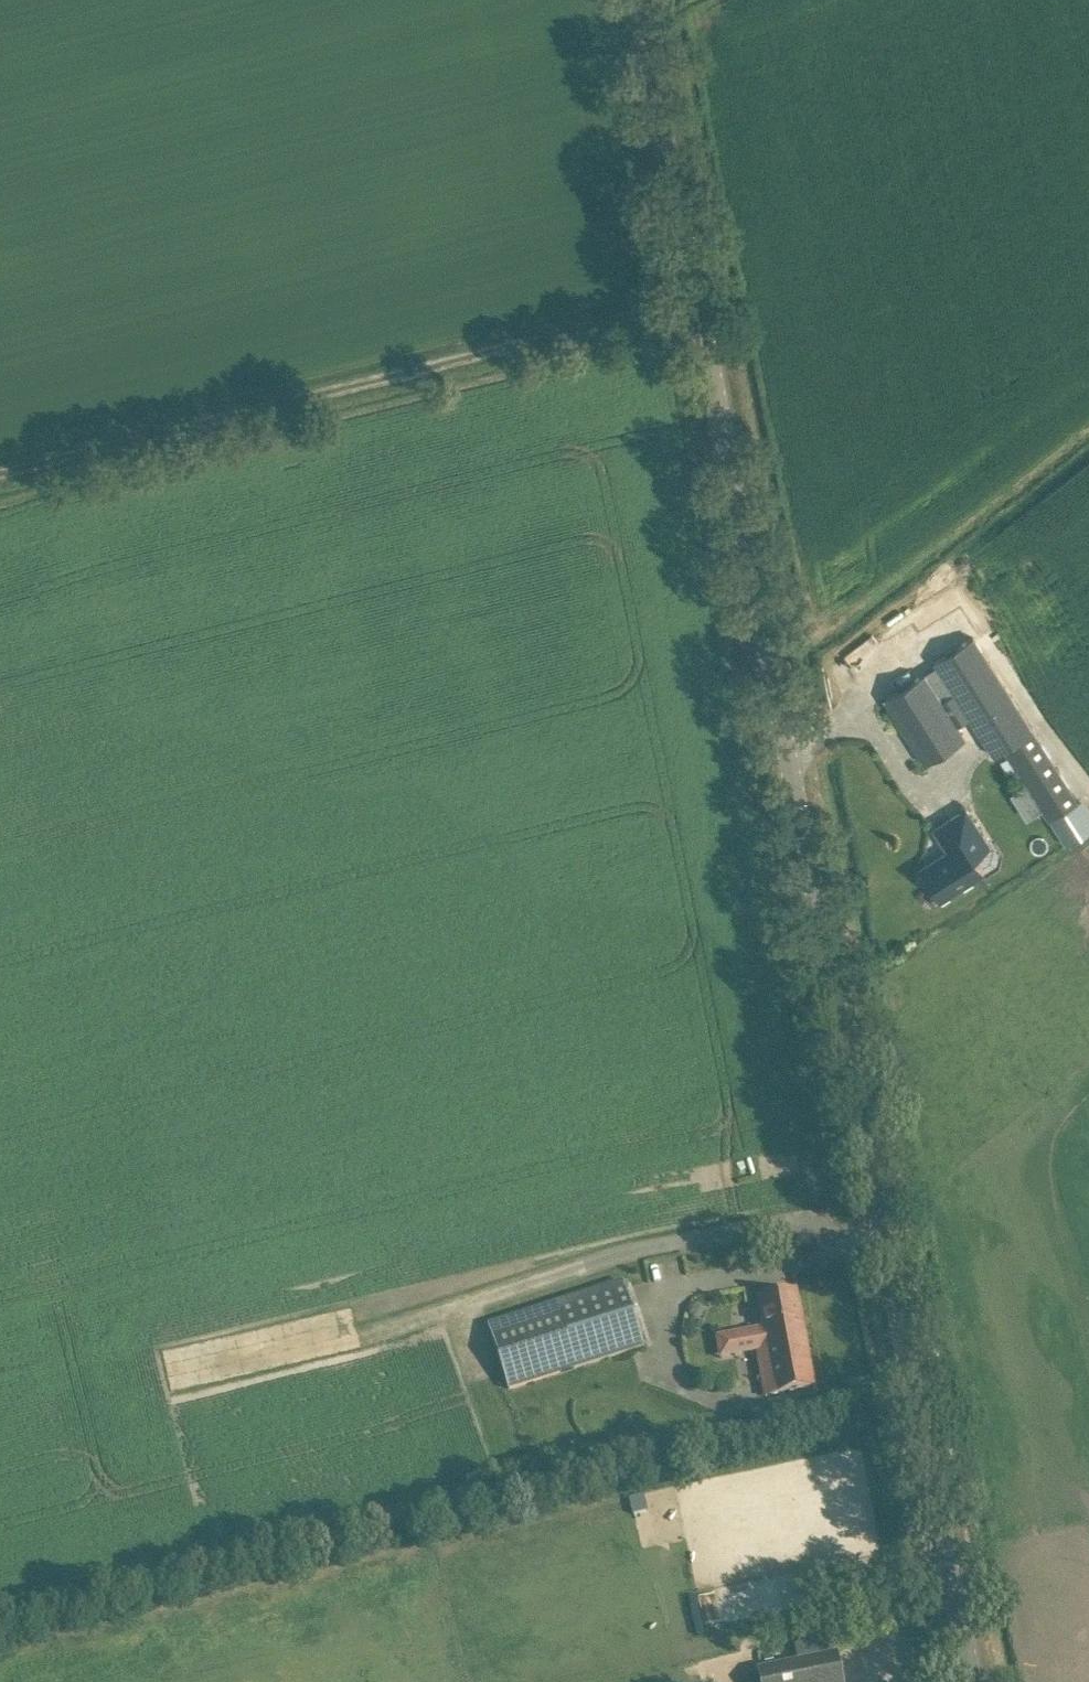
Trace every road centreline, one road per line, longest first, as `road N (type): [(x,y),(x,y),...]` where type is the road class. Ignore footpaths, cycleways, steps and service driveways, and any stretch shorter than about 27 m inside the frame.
road 1 (unclassified): [(977,1681),(640,0)]
road 2 (track): [(0,475),(700,297)]

